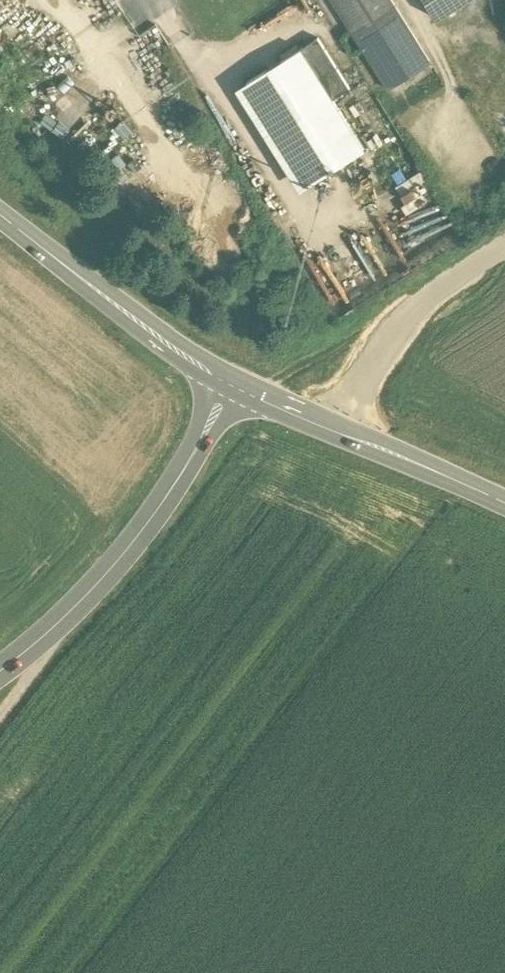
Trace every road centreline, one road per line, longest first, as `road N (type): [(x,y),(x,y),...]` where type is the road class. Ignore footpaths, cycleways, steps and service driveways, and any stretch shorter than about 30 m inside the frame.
road 1 (tertiary): [(232,385),(176,486),(111,573),(0,672)]
road 2 (tertiary): [(504,503),(232,385)]
road 3 (tertiary): [(232,385),(0,215)]
road 4 (track): [(444,285),(252,396)]
road 5 (track): [(444,285),(397,325),(338,430)]

